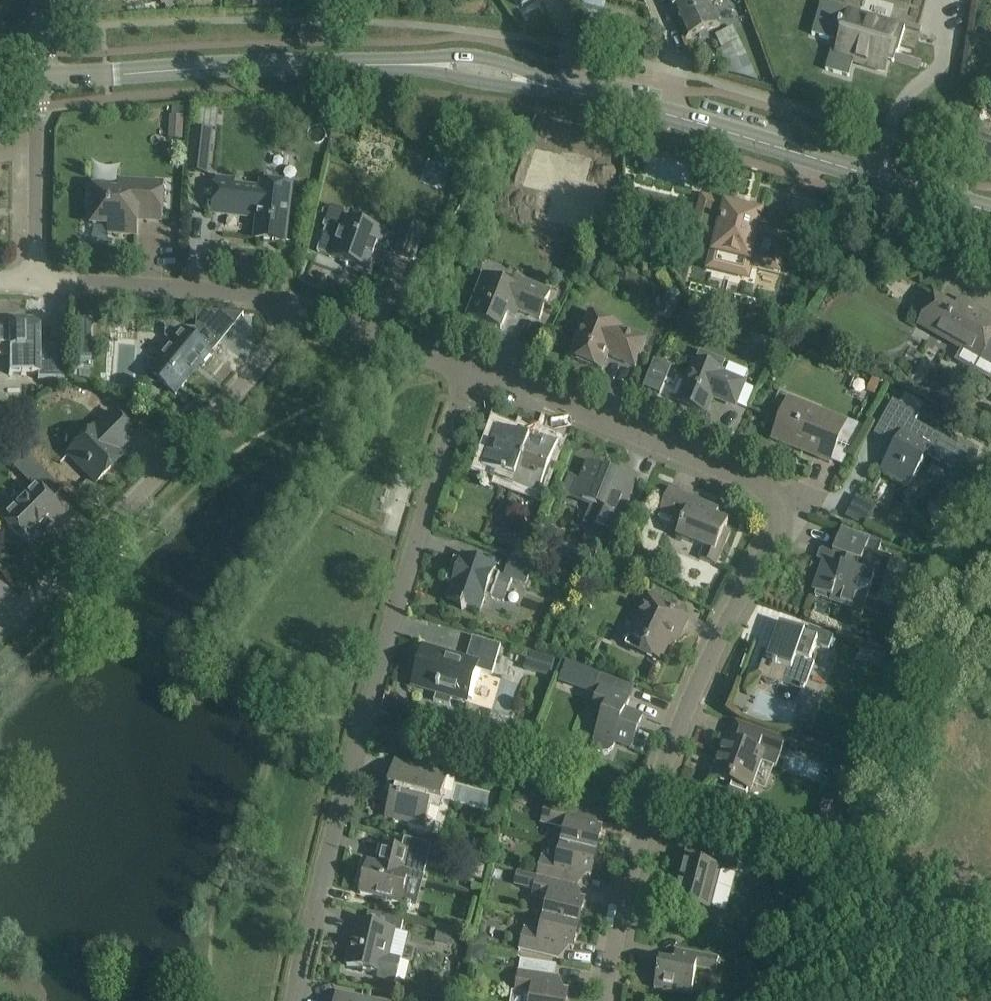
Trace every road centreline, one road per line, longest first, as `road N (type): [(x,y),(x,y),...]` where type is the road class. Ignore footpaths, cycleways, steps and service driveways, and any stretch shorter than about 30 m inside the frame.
road 1 (tertiary): [(990,211),(695,122),(481,69),(384,64),(38,77)]
road 2 (residential): [(295,1000),(335,808),(475,371)]
road 3 (residential): [(599,1000),(645,809),(683,713),(768,557),(774,517)]
road 4 (residential): [(0,633),(240,389),(301,309)]
road 5 (residential): [(475,371),(760,491),(774,517)]
road 6 (residential): [(38,279),(212,287),(301,309)]
road 7 (residential): [(38,279),(38,77)]
road 8 (residential): [(301,309),(475,371)]

